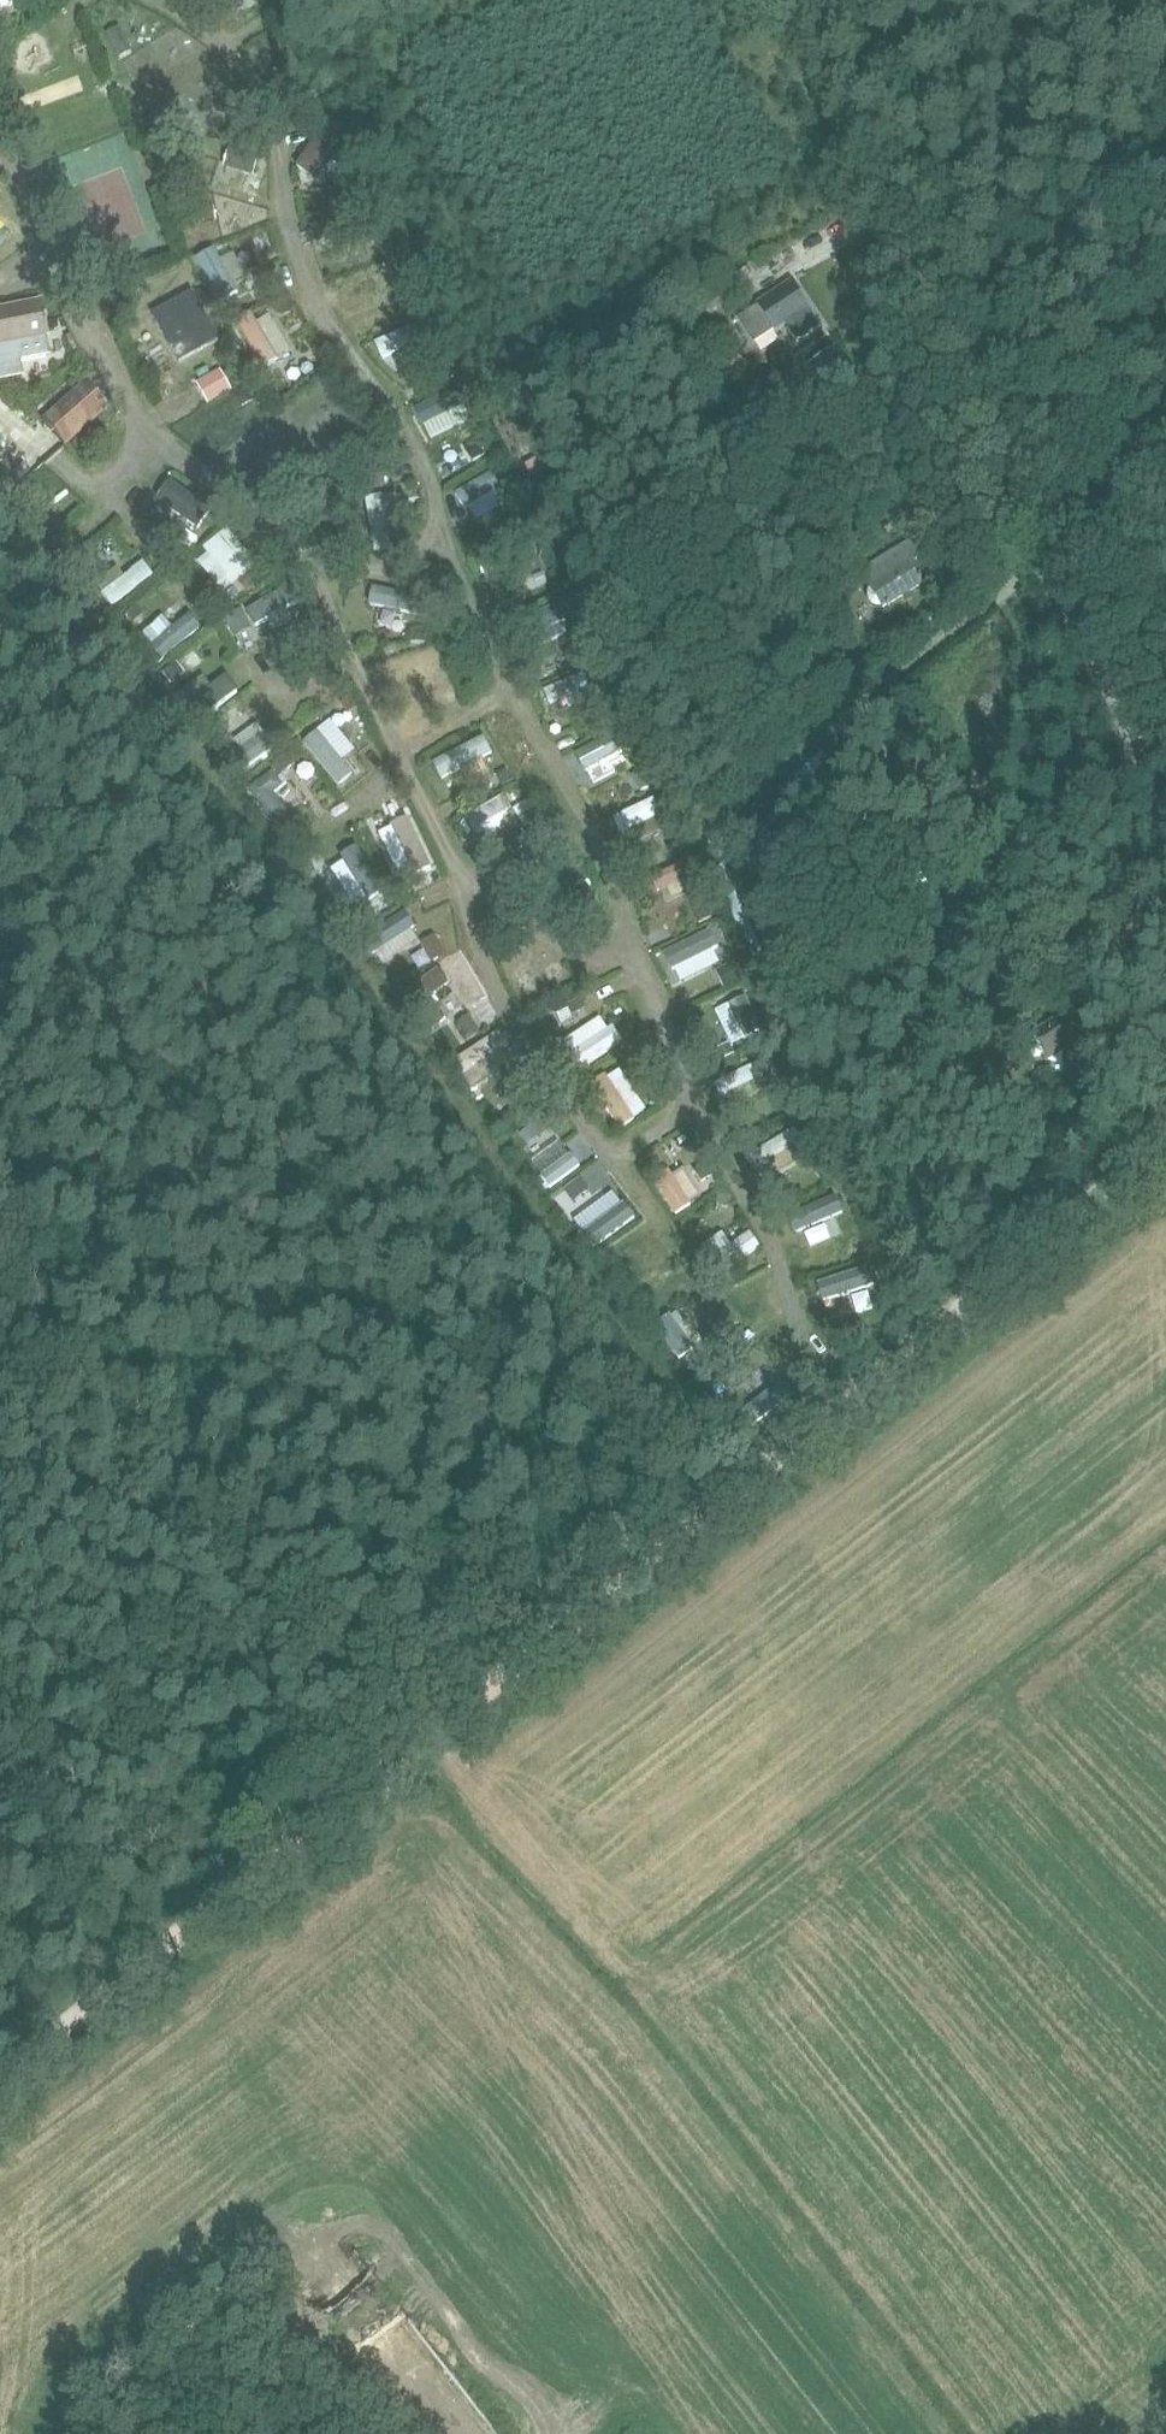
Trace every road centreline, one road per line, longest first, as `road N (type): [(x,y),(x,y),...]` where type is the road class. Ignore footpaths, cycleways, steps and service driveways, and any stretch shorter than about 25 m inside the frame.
road 1 (track): [(0,2083),(1157,1159)]
road 2 (unclassified): [(784,0),(1165,799)]

